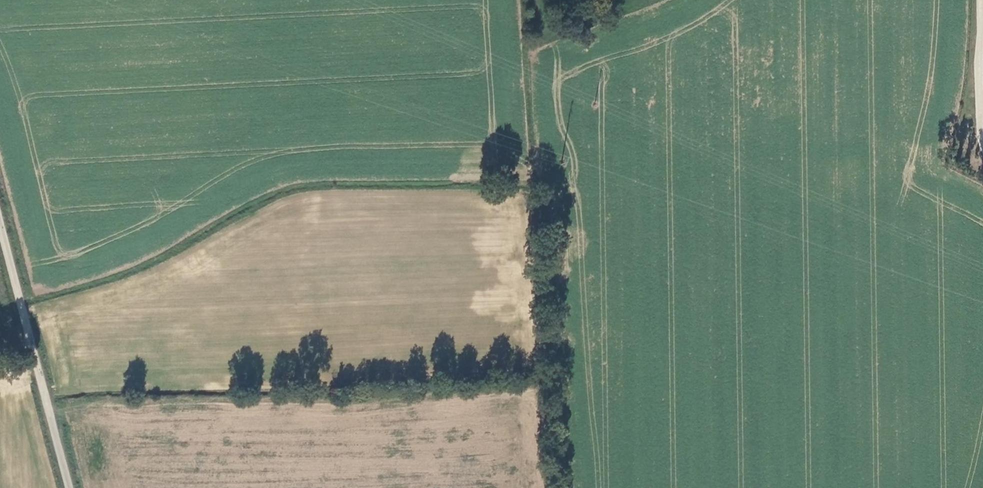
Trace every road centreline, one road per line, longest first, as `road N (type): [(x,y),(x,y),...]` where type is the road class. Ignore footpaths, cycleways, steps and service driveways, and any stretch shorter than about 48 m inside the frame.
road 1 (unclassified): [(71,487),(0,221)]

